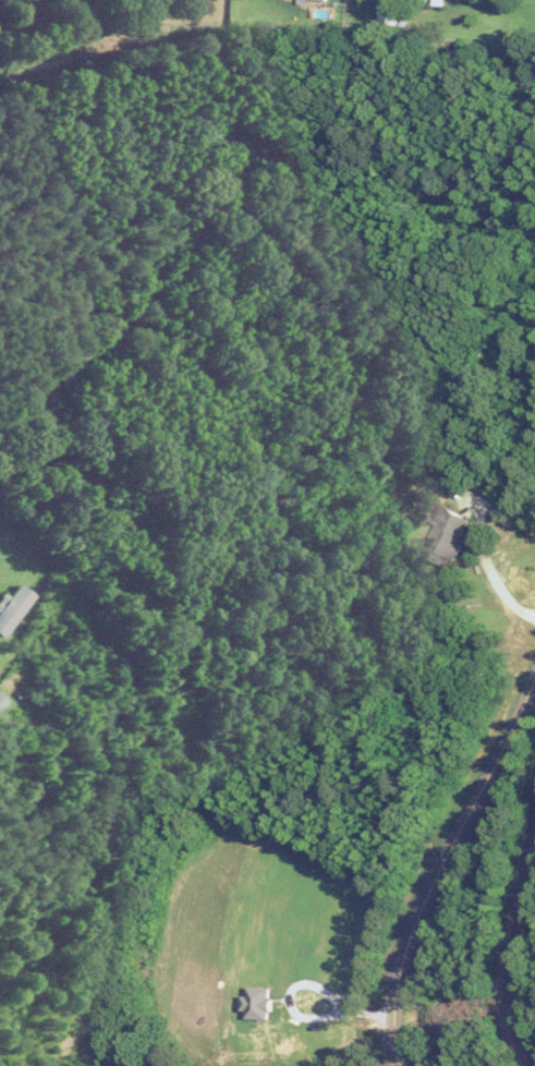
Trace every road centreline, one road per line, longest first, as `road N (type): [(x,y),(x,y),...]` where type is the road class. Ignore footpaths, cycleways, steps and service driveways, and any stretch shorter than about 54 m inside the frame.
road 1 (residential): [(534,668),(398,959),(395,1065)]

